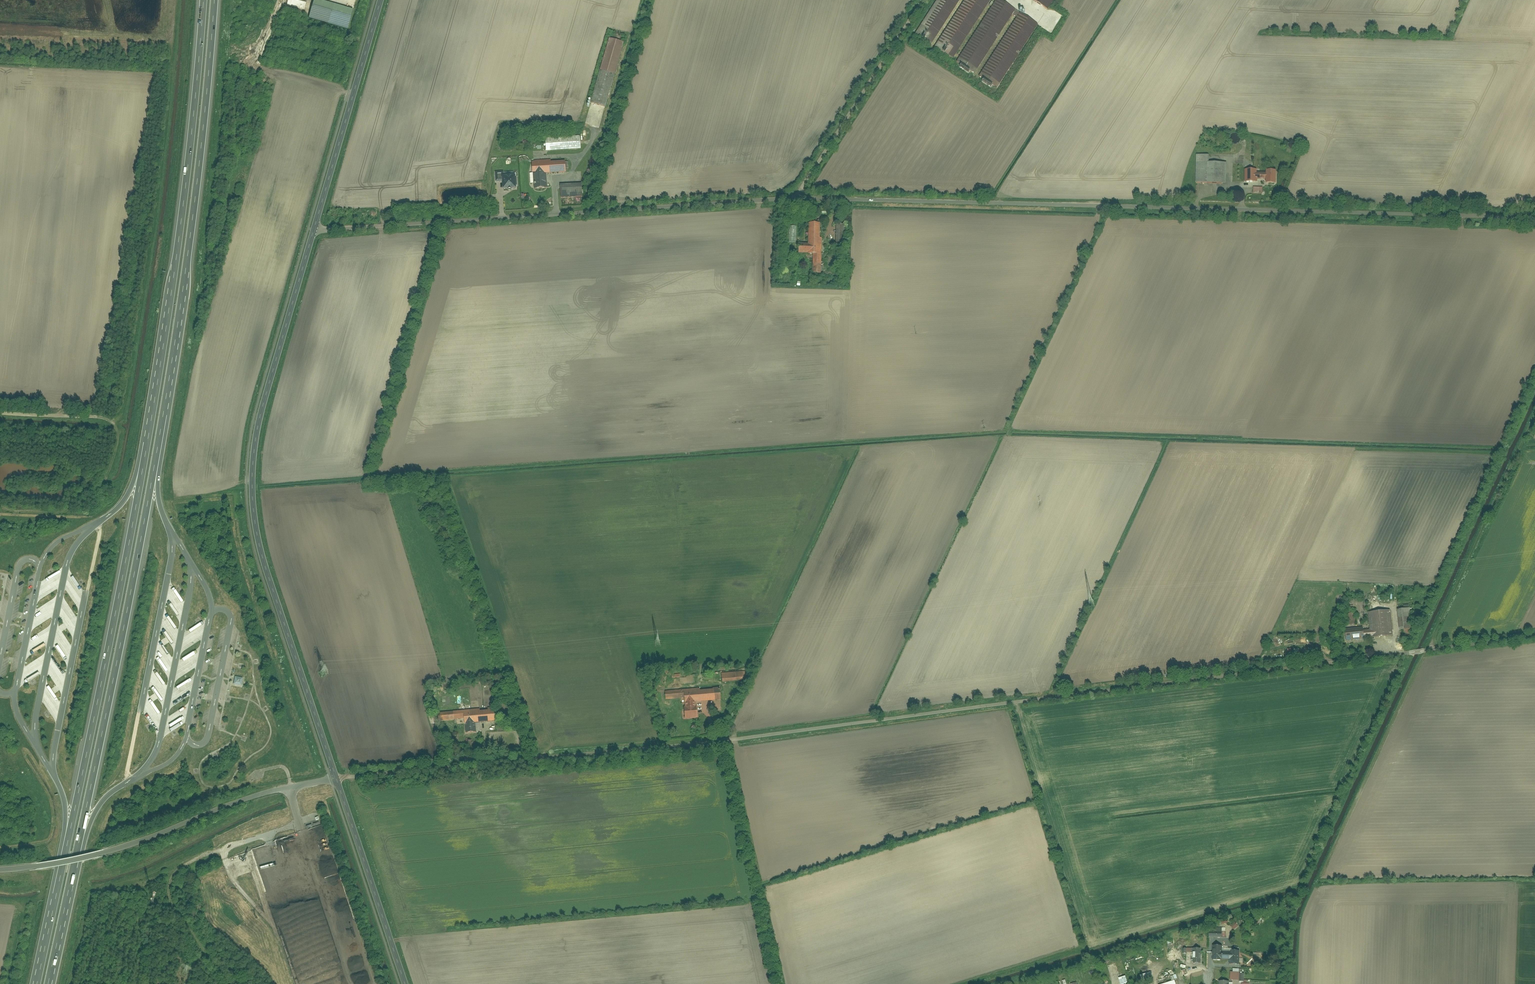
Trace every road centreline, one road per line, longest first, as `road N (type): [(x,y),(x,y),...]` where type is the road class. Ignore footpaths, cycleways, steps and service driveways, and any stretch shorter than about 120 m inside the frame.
road 1 (unclassified): [(337,777),(756,736),(1534,638)]
road 2 (motorway): [(203,0),(185,193),(148,442),(37,983)]
road 3 (motorway): [(48,983),(163,416),(214,0)]
road 4 (residential): [(1534,219),(795,199)]
road 5 (tertiary): [(337,777),(258,535),(253,499),(261,405),(314,230)]
road 6 (residential): [(795,199),(314,230)]
road 7 (unclassified): [(0,871),(101,855),(217,810),(337,777)]
road 8 (track): [(0,503),(70,505),(104,483),(118,438),(105,416),(0,411)]
road 9 (tertiary): [(314,230),(381,0)]
road 10 (unclassified): [(795,199),(924,0)]
road 11 (tertiary): [(405,983),(337,777)]

